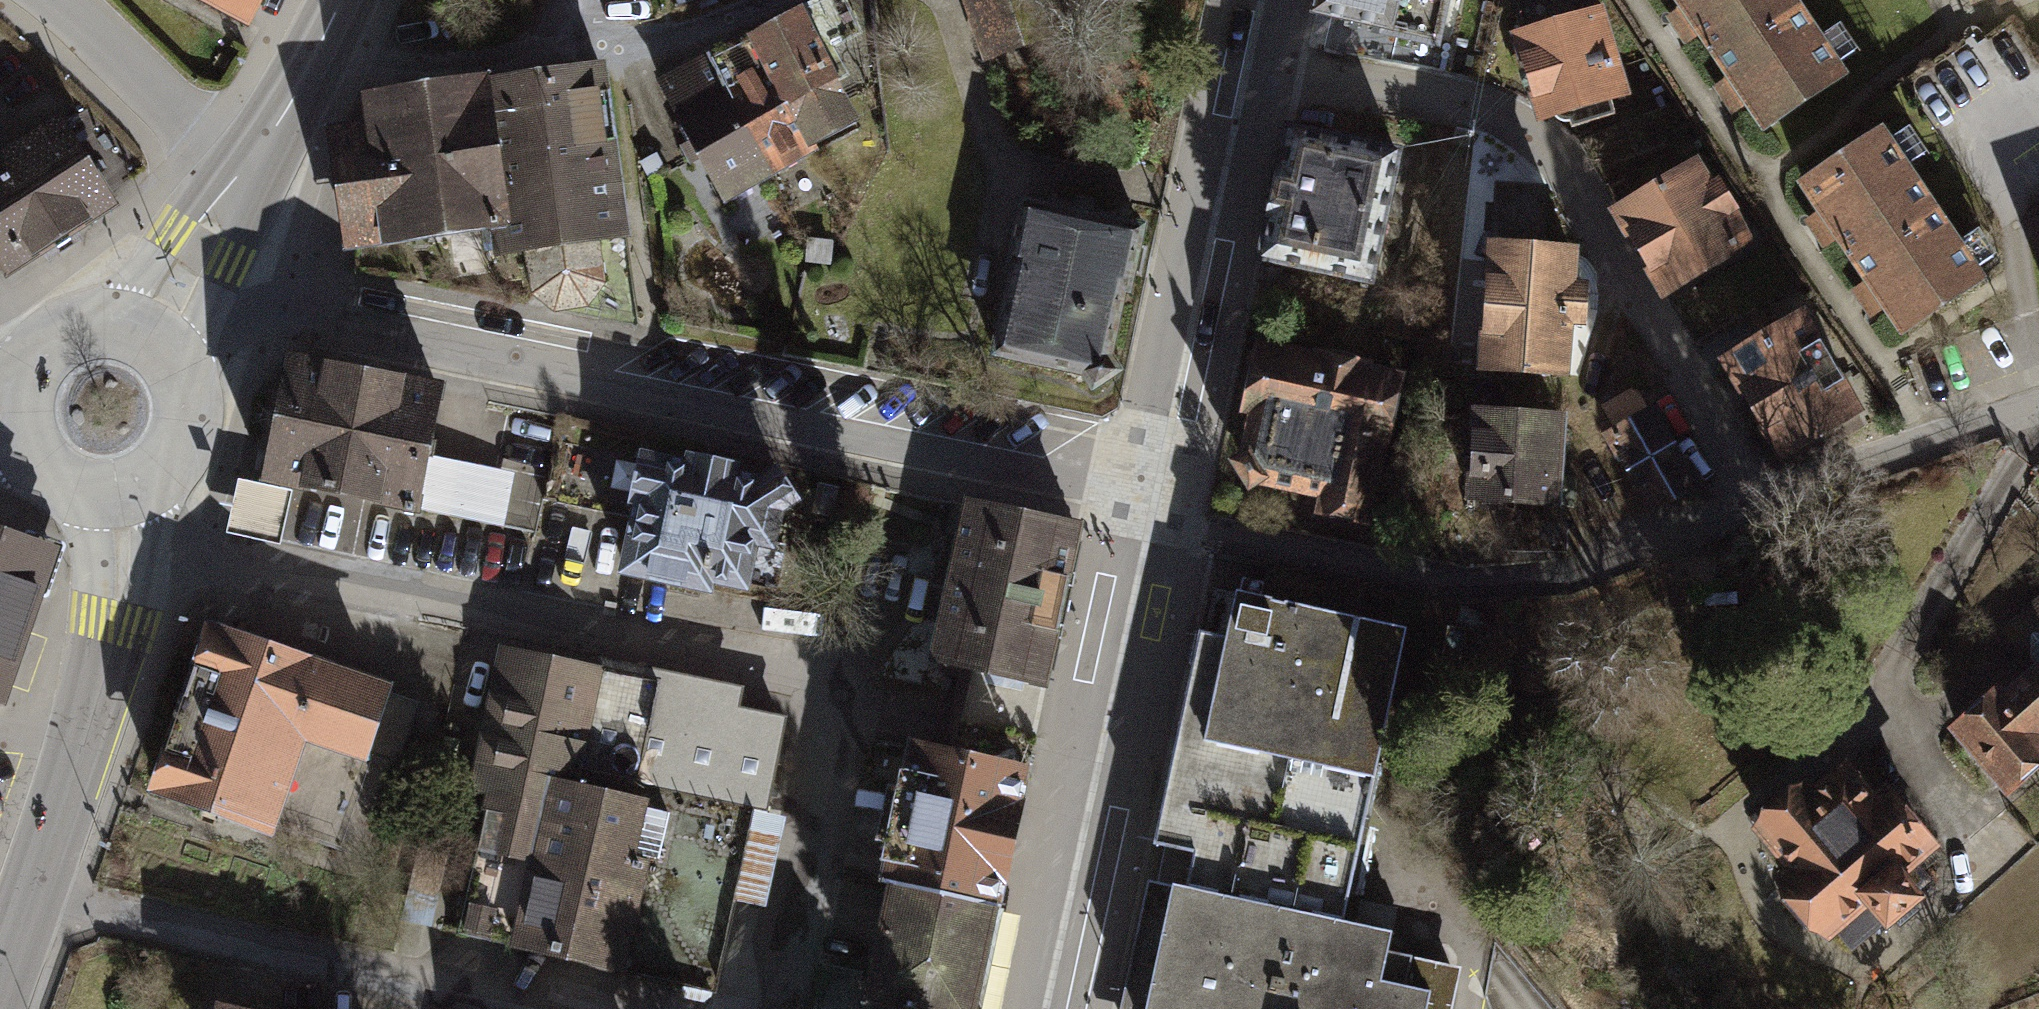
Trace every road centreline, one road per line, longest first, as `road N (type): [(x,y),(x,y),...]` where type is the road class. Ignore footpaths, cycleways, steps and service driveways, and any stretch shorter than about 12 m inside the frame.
road 1 (residential): [(782,1008),(843,739),(830,687),(200,556),(126,565)]
road 2 (residential): [(174,370),(227,328),(263,315),(1154,507)]
road 3 (residential): [(1255,71),(1410,93),(1516,123),(1568,183),(1756,505)]
road 4 (residential): [(1154,507),(1047,1008)]
road 5 (residential): [(33,889),(509,1008)]
road 6 (residential): [(1255,71),(1154,507)]
road 7 (residential): [(1756,505),(1575,566),(1423,566)]
road 8 (tertiary): [(126,565),(120,624),(33,889)]
road 9 (residential): [(2038,407),(1928,436),(1756,505)]
road 10 (residential): [(52,0),(240,174)]
road 11 (primary): [(240,174),(343,0)]
road 12 (primary): [(137,334),(240,174)]
road 13 (primary): [(137,334),(88,326),(43,347),(18,390),(16,414)]
road 14 (primary): [(114,491),(139,483),(175,446),(183,394),(174,370)]
road 15 (primary): [(16,414),(26,448),(48,474),(80,490),(114,491)]

